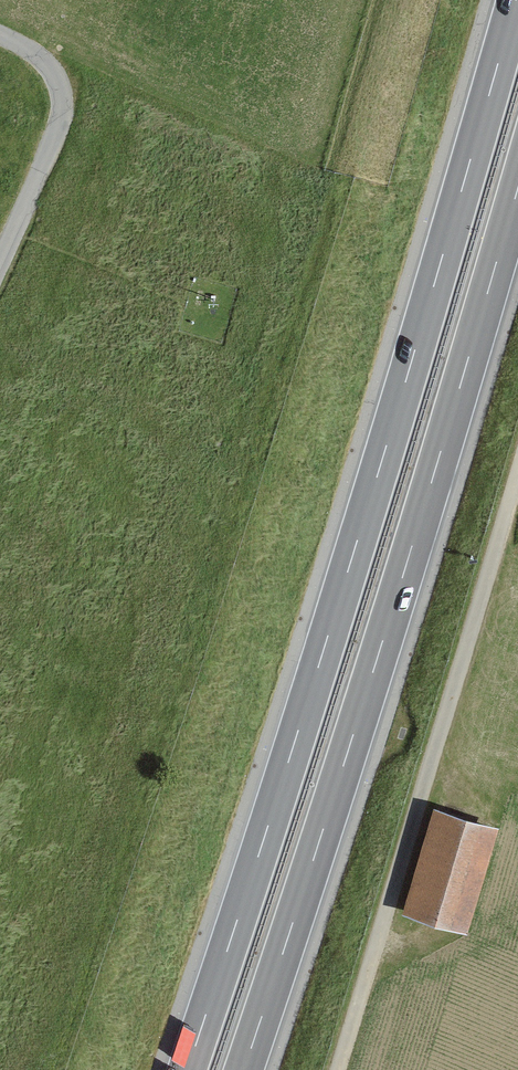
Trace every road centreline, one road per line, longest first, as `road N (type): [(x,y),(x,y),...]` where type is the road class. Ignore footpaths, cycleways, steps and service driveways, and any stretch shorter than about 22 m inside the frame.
road 1 (motorway): [(514,0),(325,643),(186,1069)]
road 2 (motorway): [(243,1069),(517,184)]

